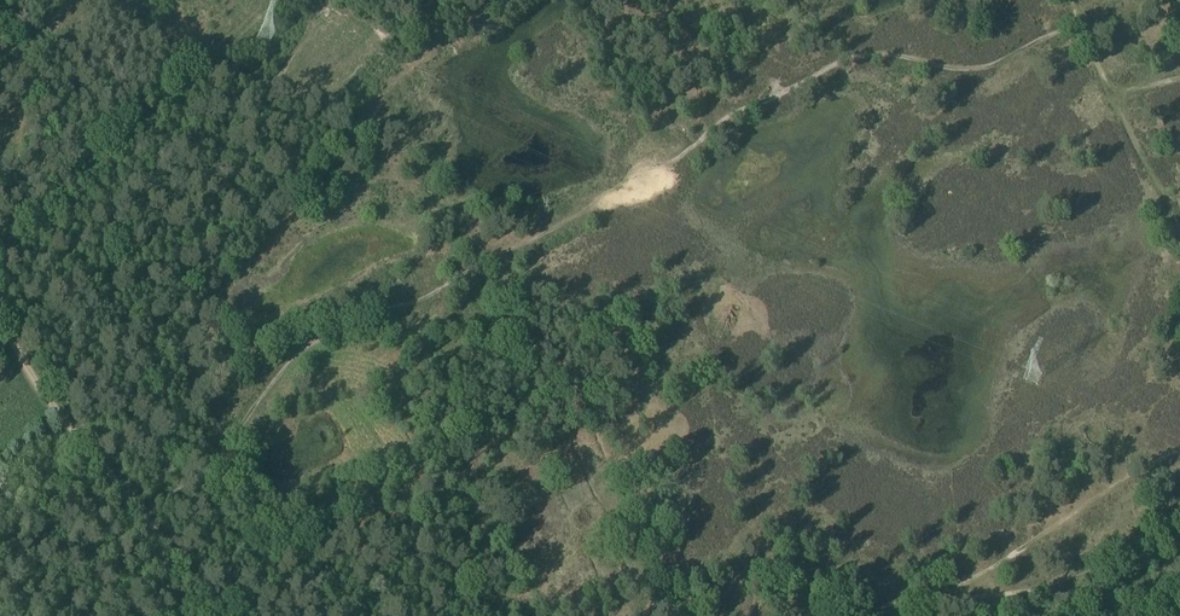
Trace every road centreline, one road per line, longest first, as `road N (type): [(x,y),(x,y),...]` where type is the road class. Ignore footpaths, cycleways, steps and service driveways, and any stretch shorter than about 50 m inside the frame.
road 1 (track): [(140,522),(86,461),(0,323)]
road 2 (track): [(216,615),(140,522)]

